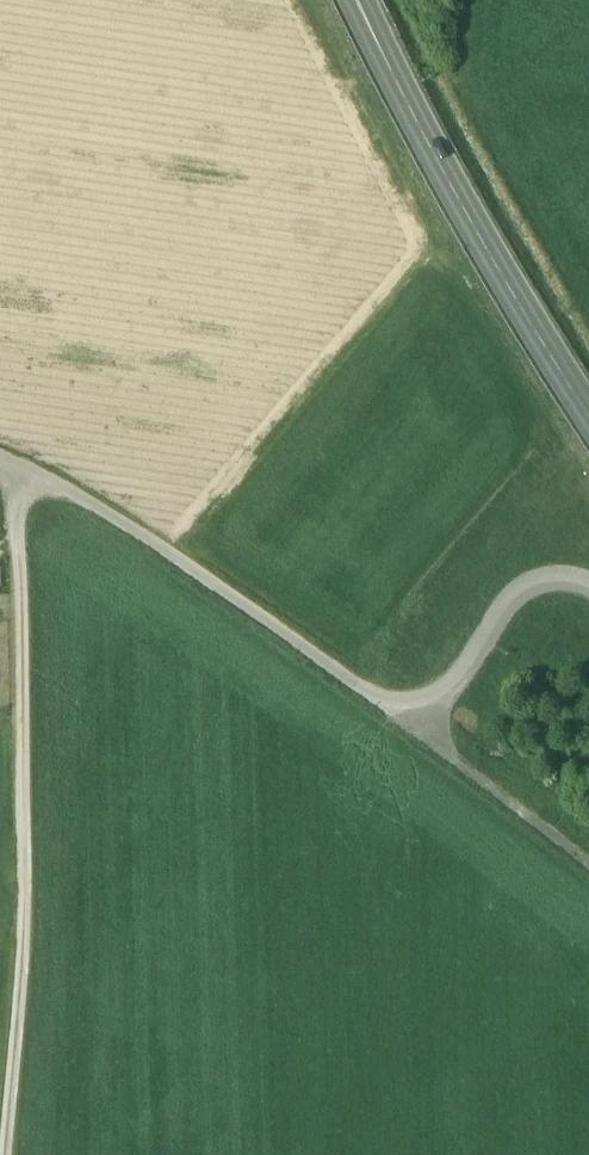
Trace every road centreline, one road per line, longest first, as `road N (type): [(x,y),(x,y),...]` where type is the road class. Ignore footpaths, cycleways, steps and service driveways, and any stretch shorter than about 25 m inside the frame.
road 1 (track): [(22,468),(25,898),(7,1154)]
road 2 (primary): [(588,410),(359,0)]
road 3 (track): [(384,707),(90,499),(0,461)]
road 4 (track): [(588,585),(547,577),(508,594),(467,660),(432,695),(384,707)]
road 5 (track): [(384,707),(588,867)]

